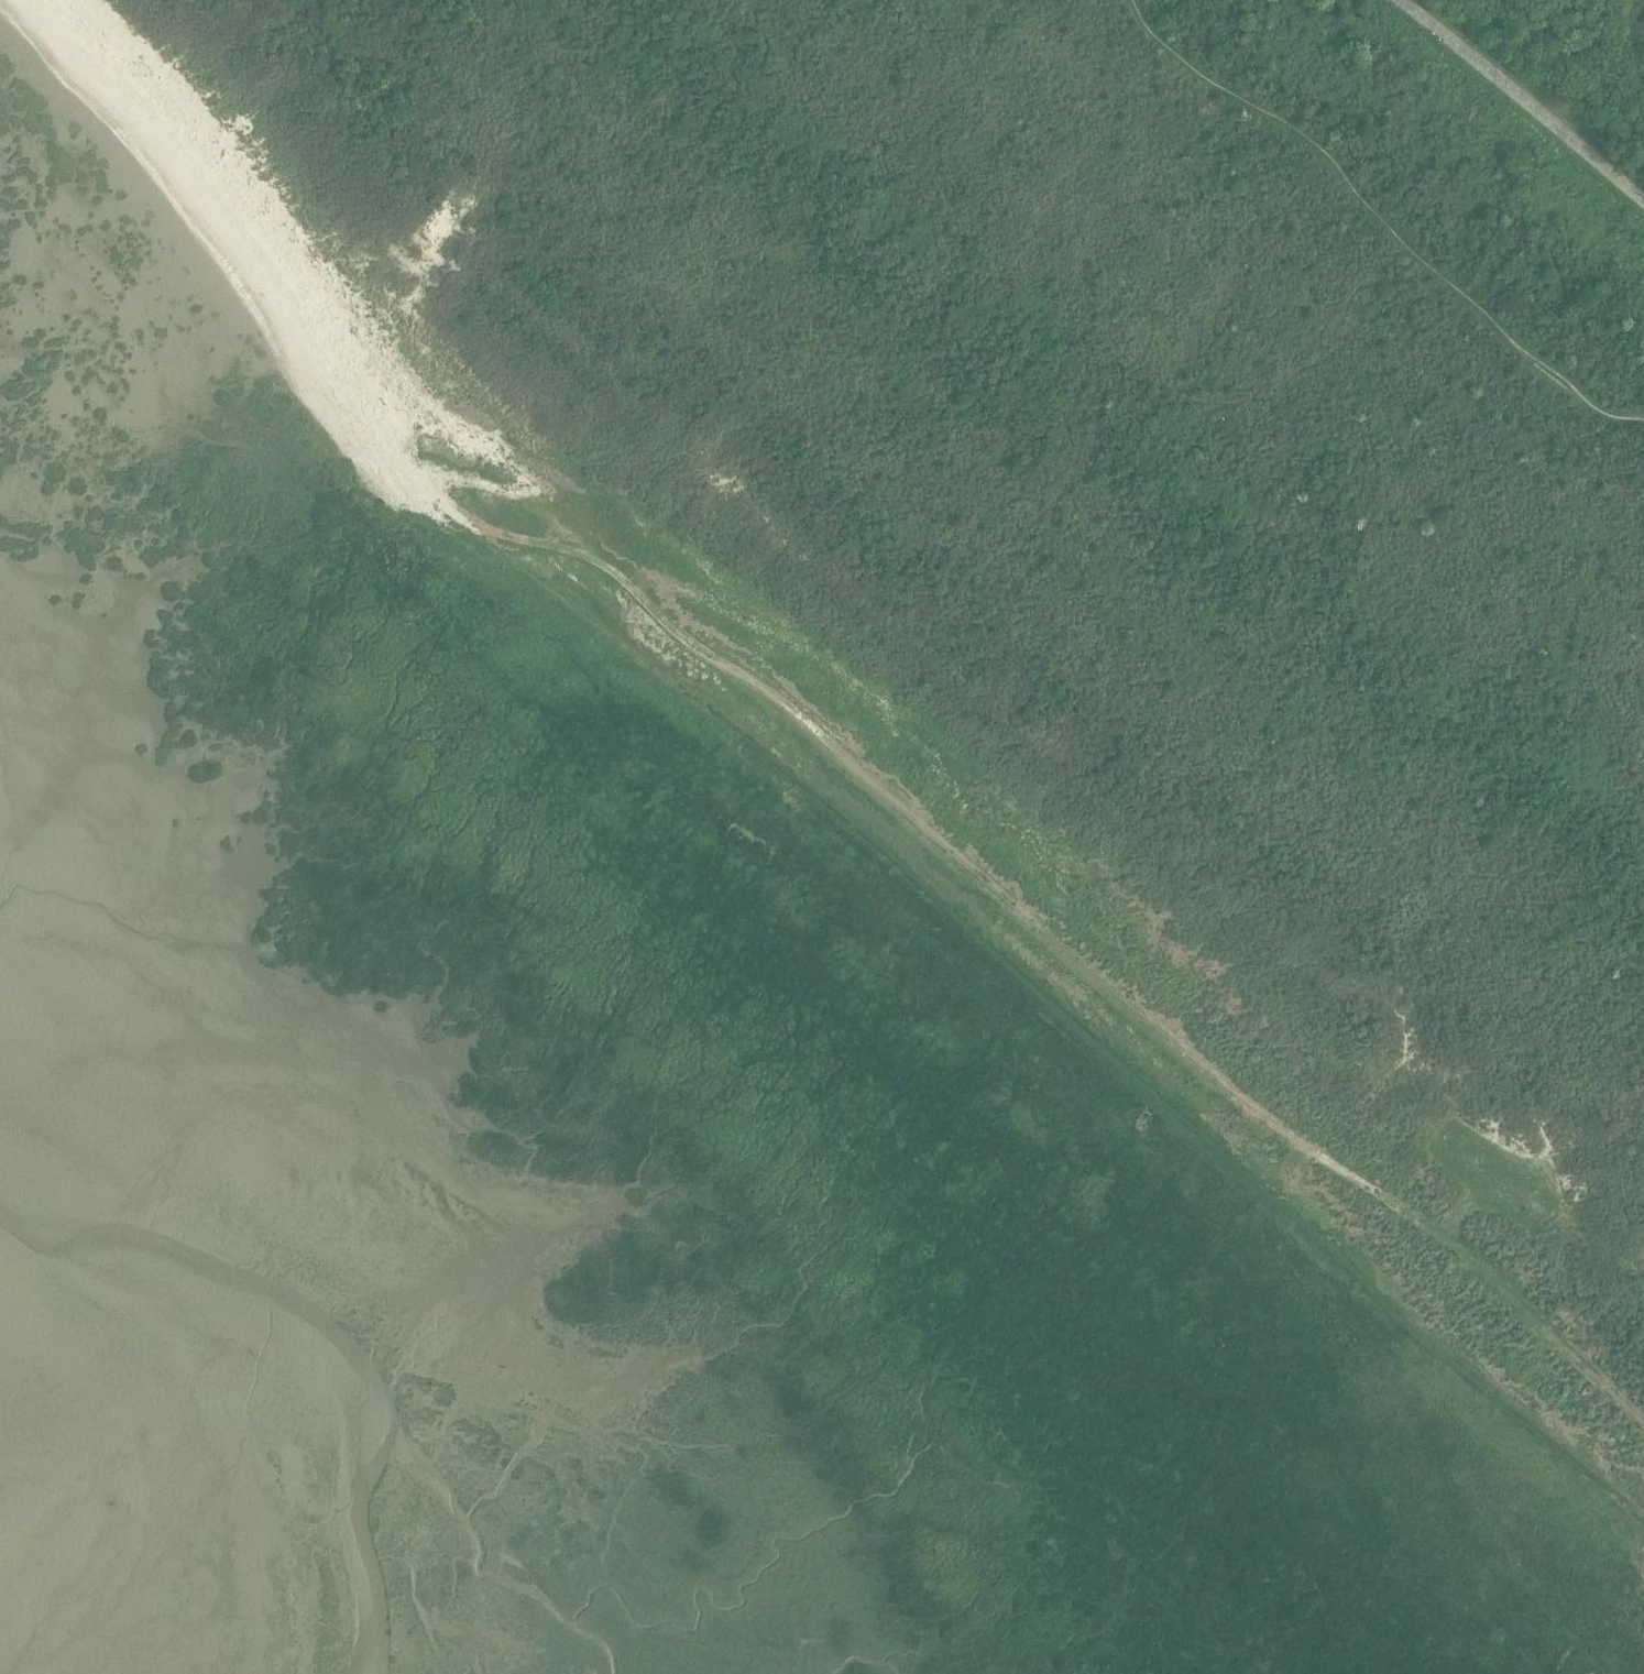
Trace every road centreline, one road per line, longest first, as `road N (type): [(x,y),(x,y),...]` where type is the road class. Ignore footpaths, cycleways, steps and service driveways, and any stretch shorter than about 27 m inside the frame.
road 1 (track): [(1453,1247),(1310,1148),(766,685),(696,650),(592,554),(474,529)]
road 2 (track): [(1453,1247),(1643,1423)]

